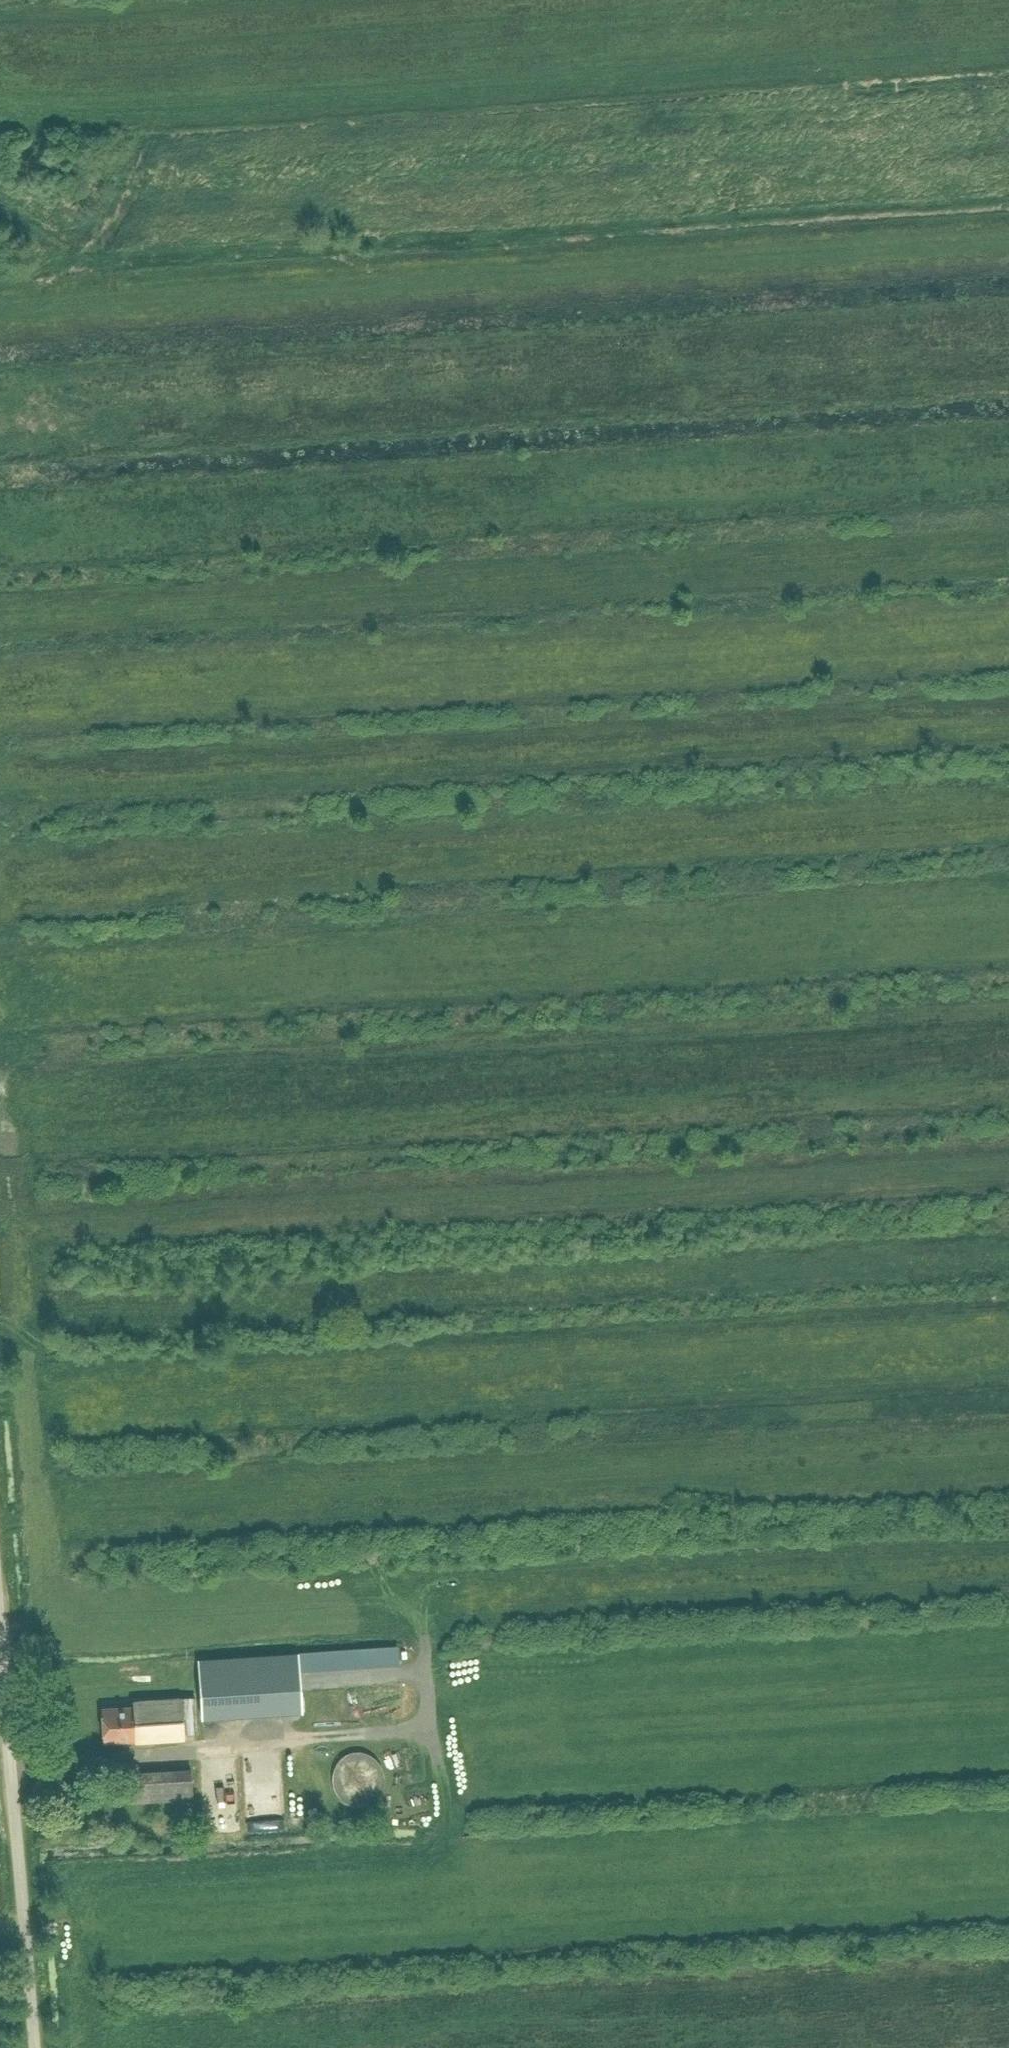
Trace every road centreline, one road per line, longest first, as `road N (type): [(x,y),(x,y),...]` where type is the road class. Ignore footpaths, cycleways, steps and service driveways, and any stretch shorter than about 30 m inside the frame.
road 1 (unclassified): [(36,2047),(0,1605)]

